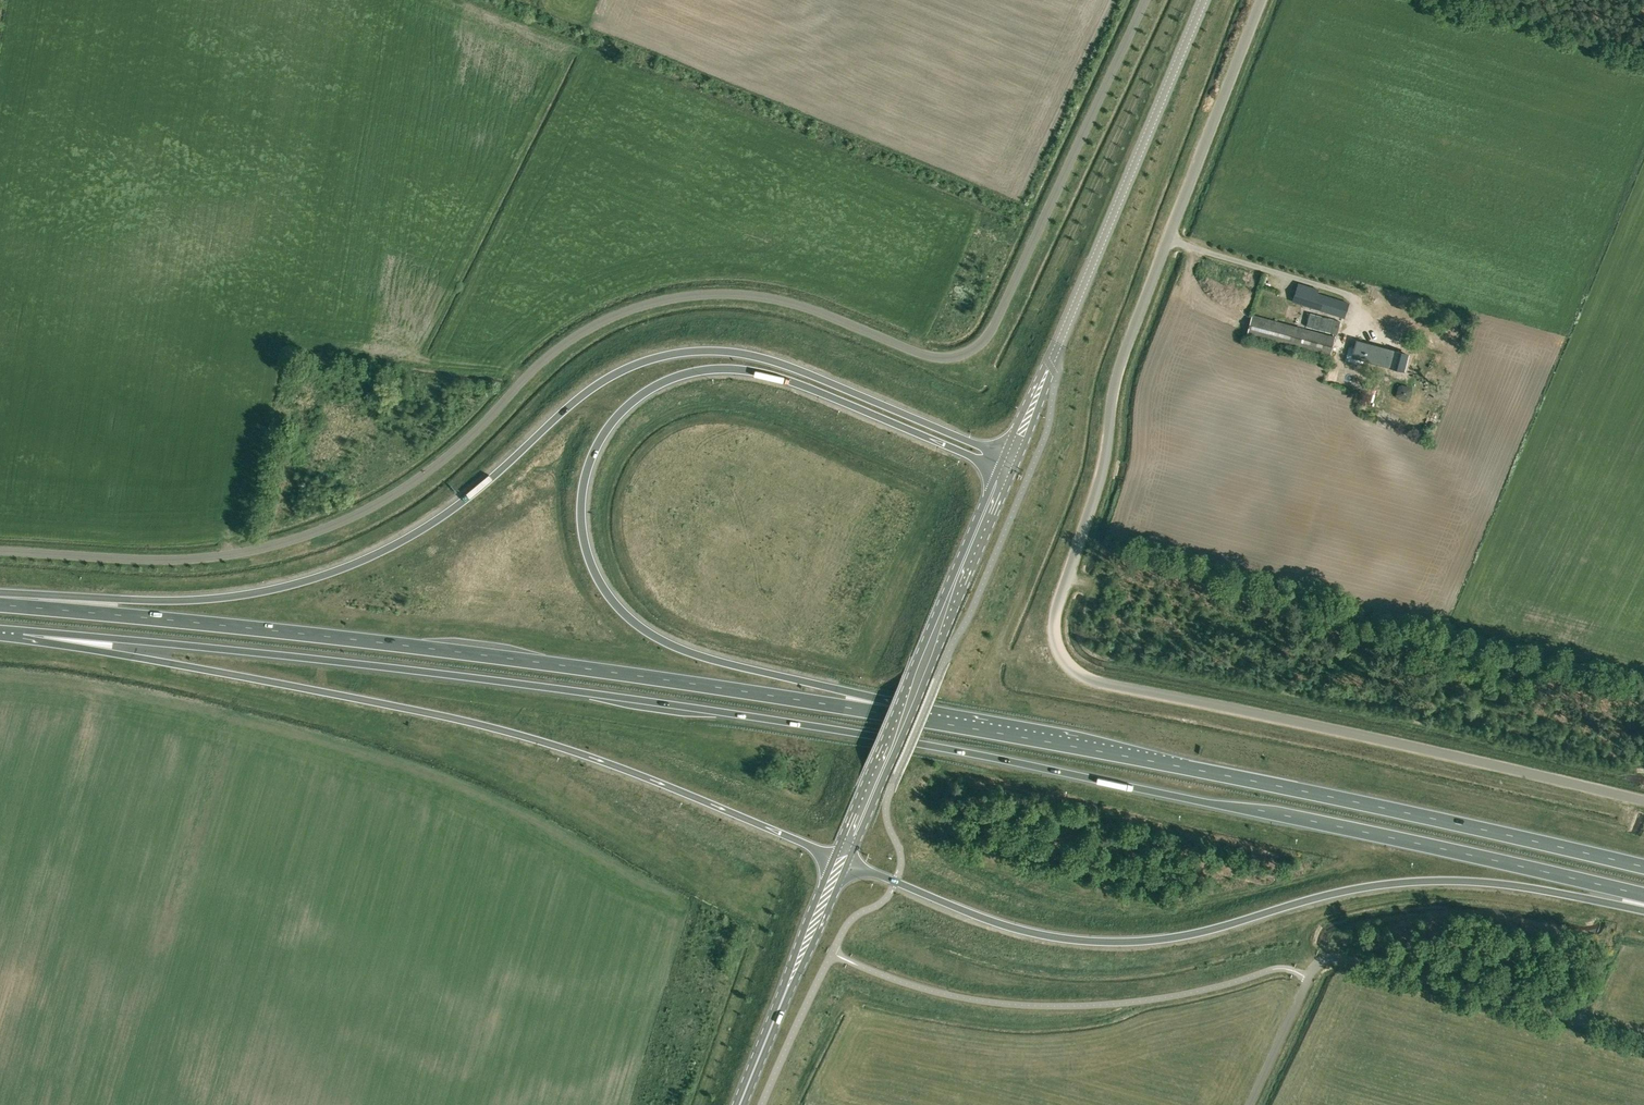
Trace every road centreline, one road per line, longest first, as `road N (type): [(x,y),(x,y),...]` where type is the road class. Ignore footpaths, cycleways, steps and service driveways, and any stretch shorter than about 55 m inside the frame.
road 1 (trunk): [(0,630),(365,664),(854,734),(1451,848),(1643,896)]
road 2 (unclassified): [(0,551),(204,557),(316,532),(435,467),(578,335),(672,298),(764,297),(925,355),(967,355),(992,326),(1146,0)]
road 3 (unclassified): [(1643,799),(1113,685),(1072,671),(1059,654),(1056,612),(1099,480),(1119,364),(1261,0)]
road 4 (trunk): [(1010,457),(774,361),(675,352),(601,380),(456,505),(350,565),(209,598),(0,593)]
road 5 (trunk): [(943,722),(714,660),(641,627),(592,568),(581,526),(583,479),(608,425),(637,396),(717,369),(784,380),(1004,471)]
road 6 (trunk): [(943,722),(495,657),(0,605)]
road 7 (trunk): [(0,630),(540,739),(842,858)]
road 8 (trunk): [(842,858),(997,921),(1086,938),(1189,932),(1335,892),(1412,881),(1490,883),(1643,908)]
road 9 (trunk): [(1643,867),(943,722)]
road 10 (unclassified): [(1010,457),(1203,0)]
road 11 (unclassified): [(1643,1038),(1332,959),(1312,973),(1251,1104)]
road 12 (primary): [(842,858),(1004,471)]
road 13 (primary): [(739,1104),(842,858)]

